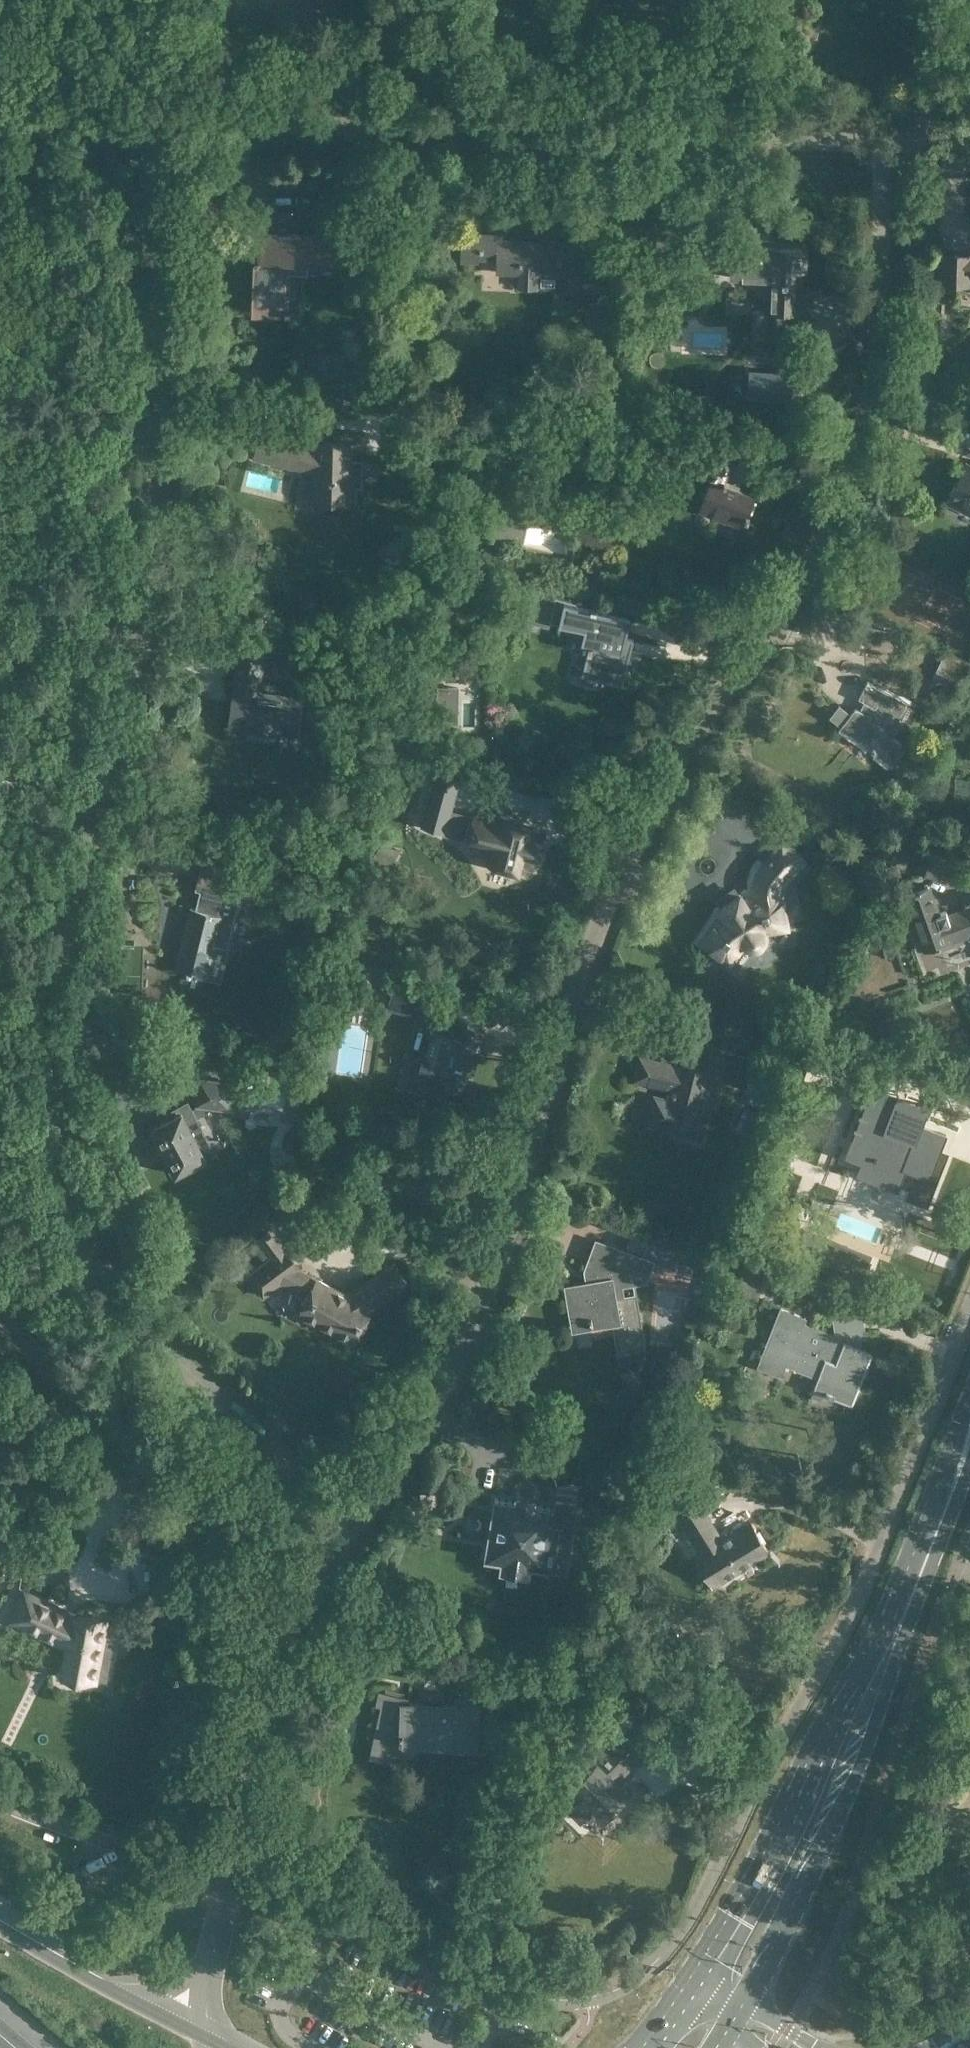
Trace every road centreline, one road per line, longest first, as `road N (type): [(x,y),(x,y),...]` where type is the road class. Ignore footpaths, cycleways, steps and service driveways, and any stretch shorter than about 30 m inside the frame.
road 1 (residential): [(355,1527),(129,1293),(84,1229),(57,1167),(43,1100),(41,1036),(53,959),(142,483),(159,120)]
road 2 (residential): [(355,1527),(442,1405),(514,1263),(550,1127),(558,1047),(594,931),(692,754),(813,571),(860,460),(912,144)]
road 3 (residential): [(969,1319),(862,1599),(716,1874),(661,1959),(630,1984),(554,2000),(504,1995),(227,1887)]
road 4 (residential): [(159,120),(912,144)]
road 5 (secondary): [(904,1606),(885,1622),(742,1916),(697,1988)]
road 6 (secondary): [(741,2003),(840,1814),(906,1630),(904,1606)]
road 7 (residential): [(280,1620),(230,1541),(0,1306)]
road 8 (residential): [(227,1887),(255,1709),(280,1620)]
road 9 (residential): [(227,1887),(0,1799)]
road 10 (motorway): [(200,2035),(0,1929)]
road 11 (residential): [(0,114),(159,120)]

